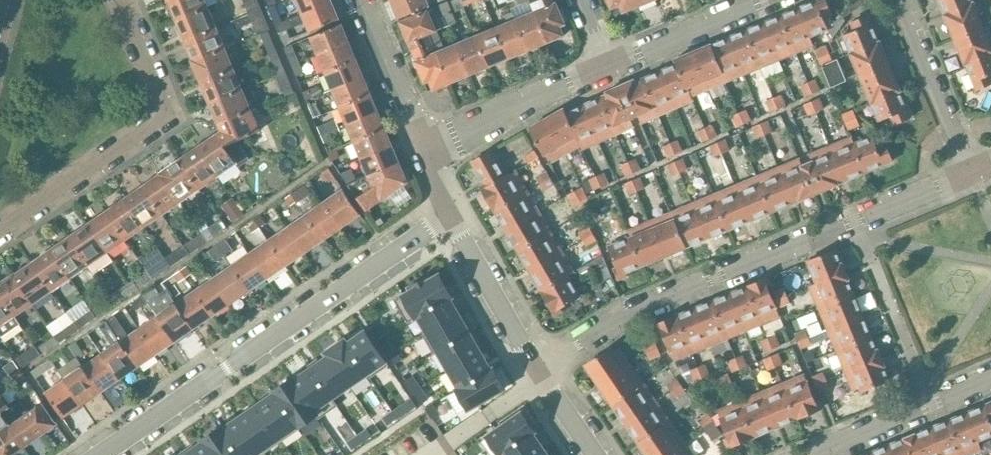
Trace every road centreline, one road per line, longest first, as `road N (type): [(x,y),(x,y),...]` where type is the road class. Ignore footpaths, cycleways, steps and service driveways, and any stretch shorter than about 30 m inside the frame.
road 1 (residential): [(973,173),(626,317),(545,359)]
road 2 (residential): [(97,454),(453,209)]
road 3 (residential): [(0,224),(172,114),(126,0)]
road 4 (residential): [(425,151),(607,65)]
road 5 (residential): [(804,454),(990,378)]
road 6 (residential): [(973,173),(901,0)]
road 7 (residential): [(545,359),(453,209)]
road 8 (residential): [(607,65),(764,0)]
road 9 (residential): [(362,0),(425,151)]

